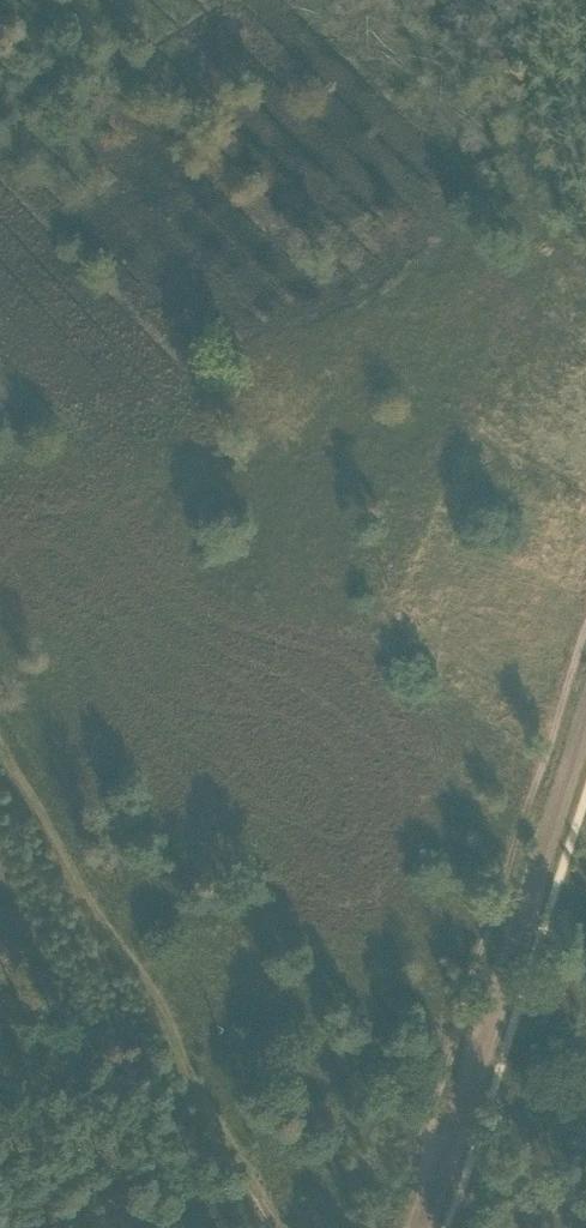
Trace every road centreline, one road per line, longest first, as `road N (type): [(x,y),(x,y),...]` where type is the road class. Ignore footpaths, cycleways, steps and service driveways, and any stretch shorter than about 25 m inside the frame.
road 1 (track): [(585,728),(418,1227)]

